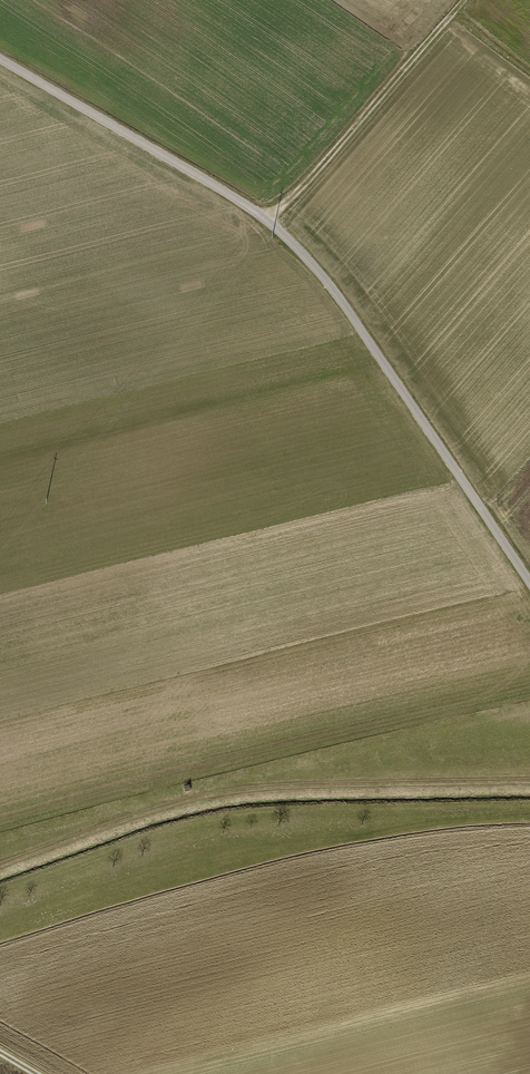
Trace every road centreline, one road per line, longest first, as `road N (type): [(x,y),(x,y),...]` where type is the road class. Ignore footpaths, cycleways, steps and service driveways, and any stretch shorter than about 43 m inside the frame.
road 1 (track): [(529,781),(252,789),(158,807),(0,865)]
road 2 (track): [(268,222),(340,299),(529,582)]
road 3 (track): [(0,59),(268,222)]
road 4 (track): [(268,222),(465,0)]

